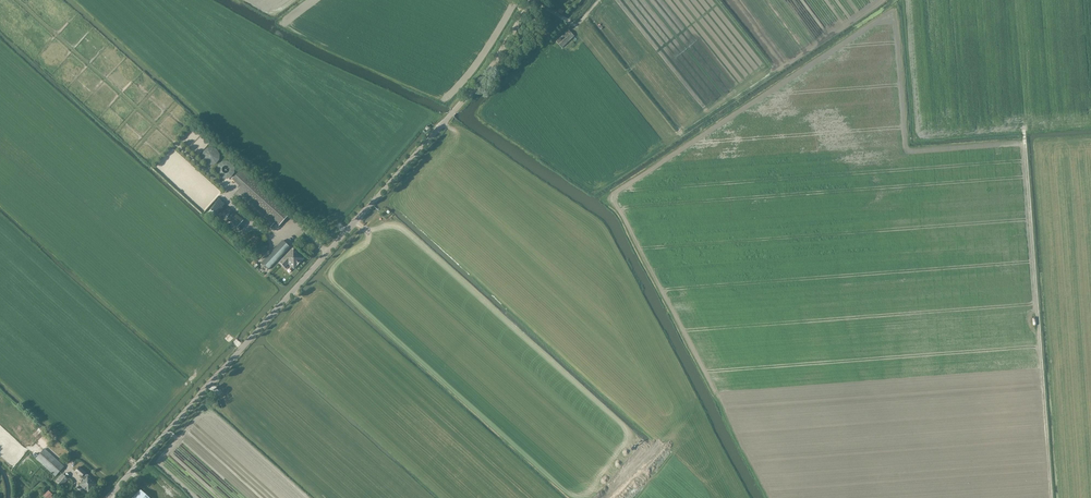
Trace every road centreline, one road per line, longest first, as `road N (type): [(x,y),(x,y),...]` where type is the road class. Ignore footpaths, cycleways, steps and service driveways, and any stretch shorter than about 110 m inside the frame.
road 1 (tertiary): [(107,497),(449,118),(532,0)]
road 2 (track): [(1024,120),(1052,497)]

